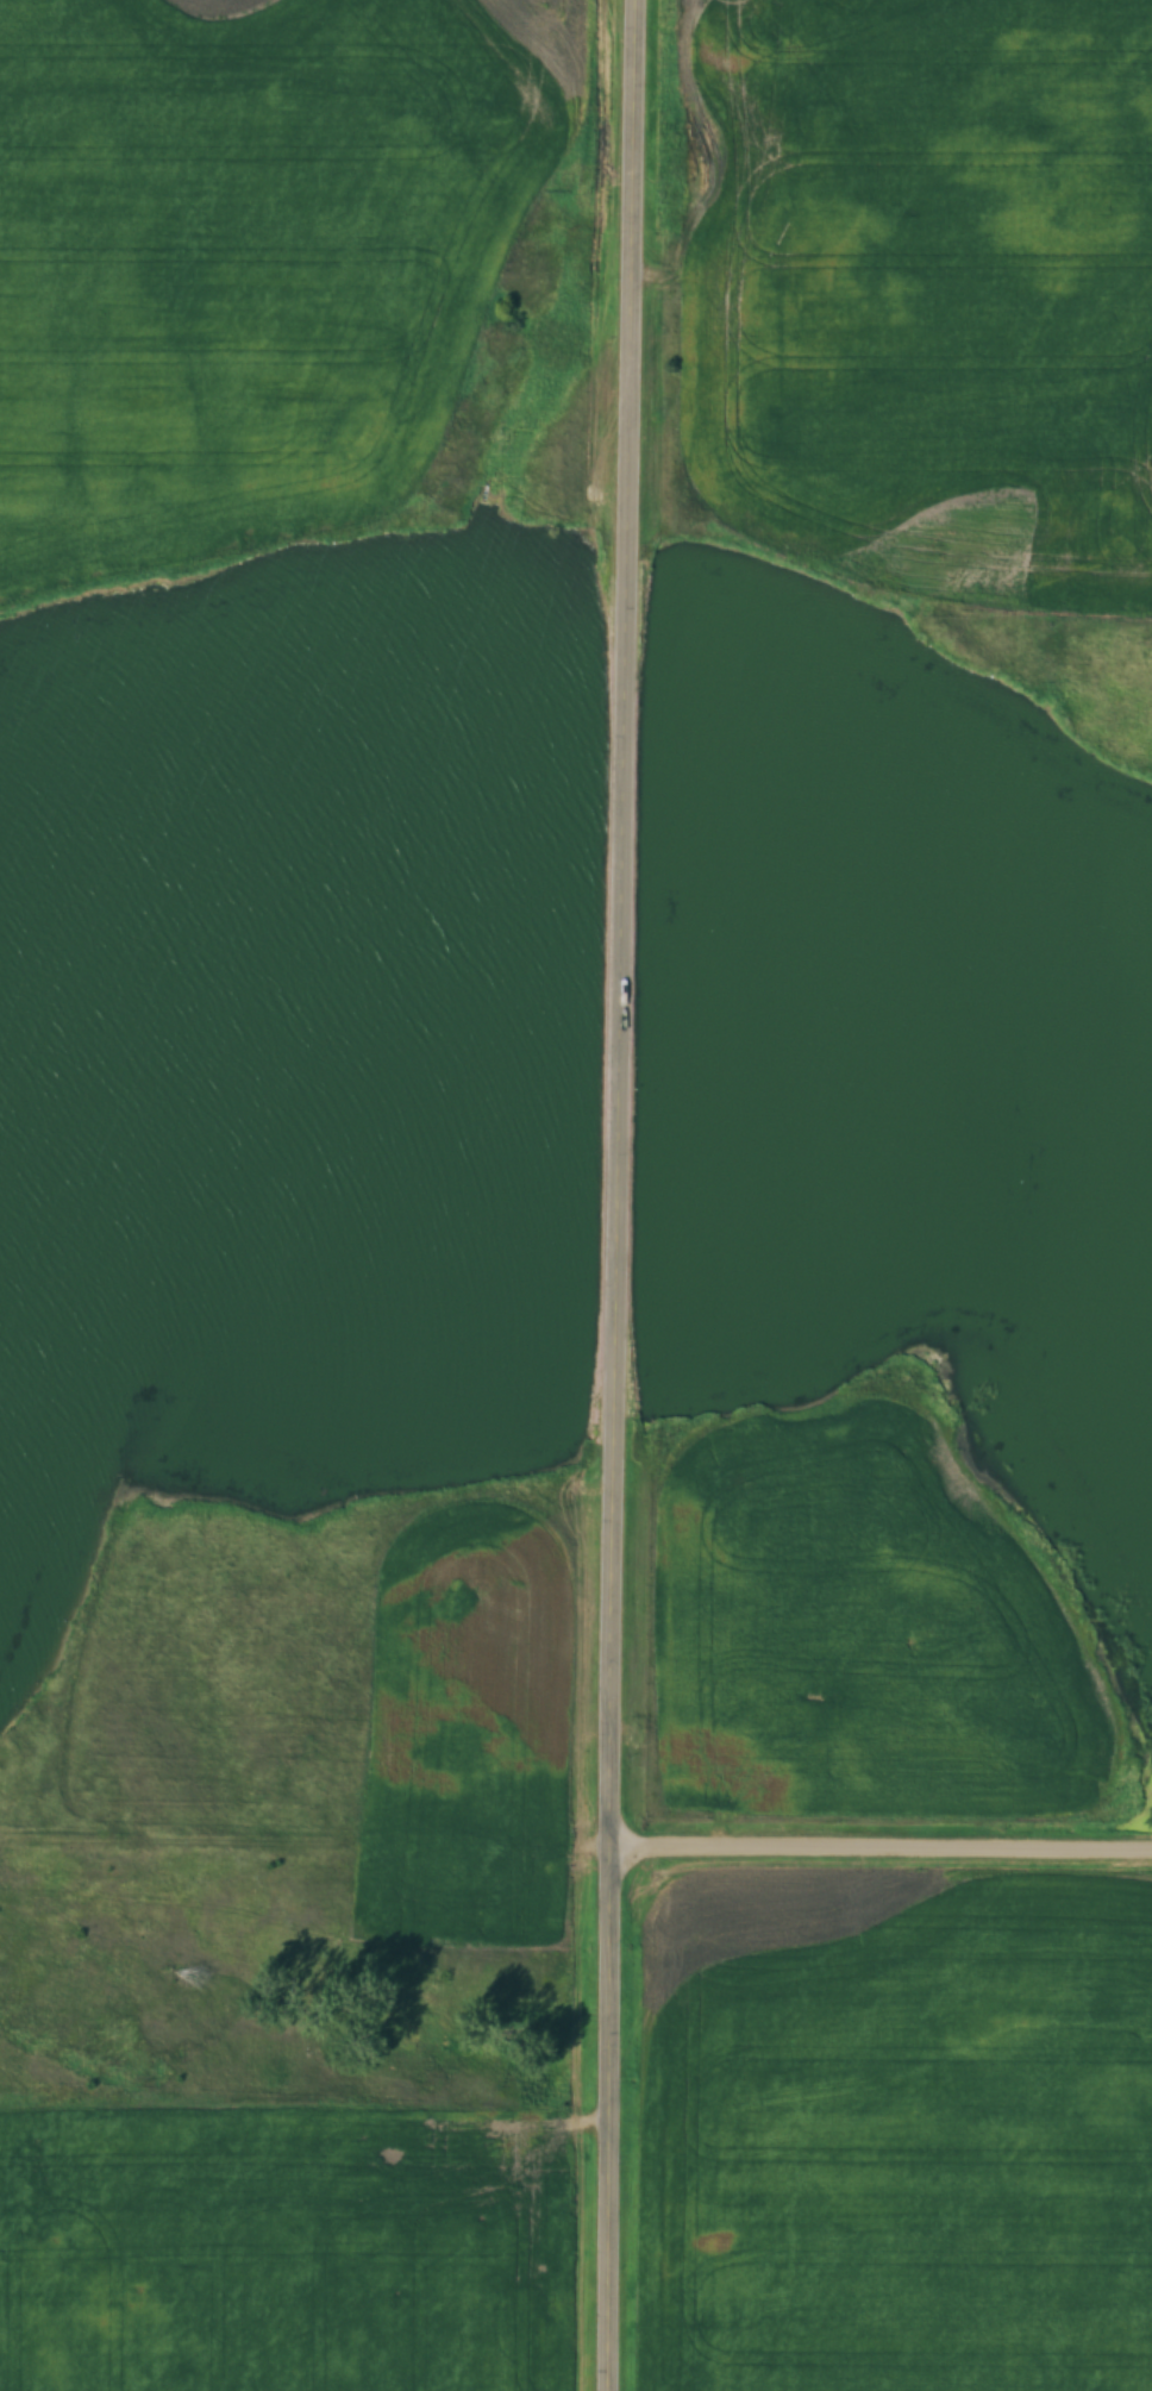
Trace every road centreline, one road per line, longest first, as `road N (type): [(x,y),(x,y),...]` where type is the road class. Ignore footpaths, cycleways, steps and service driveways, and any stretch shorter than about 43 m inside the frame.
road 1 (tertiary): [(610,2390),(615,1453),(639,0)]
road 2 (residential): [(1151,1849),(612,1846)]

